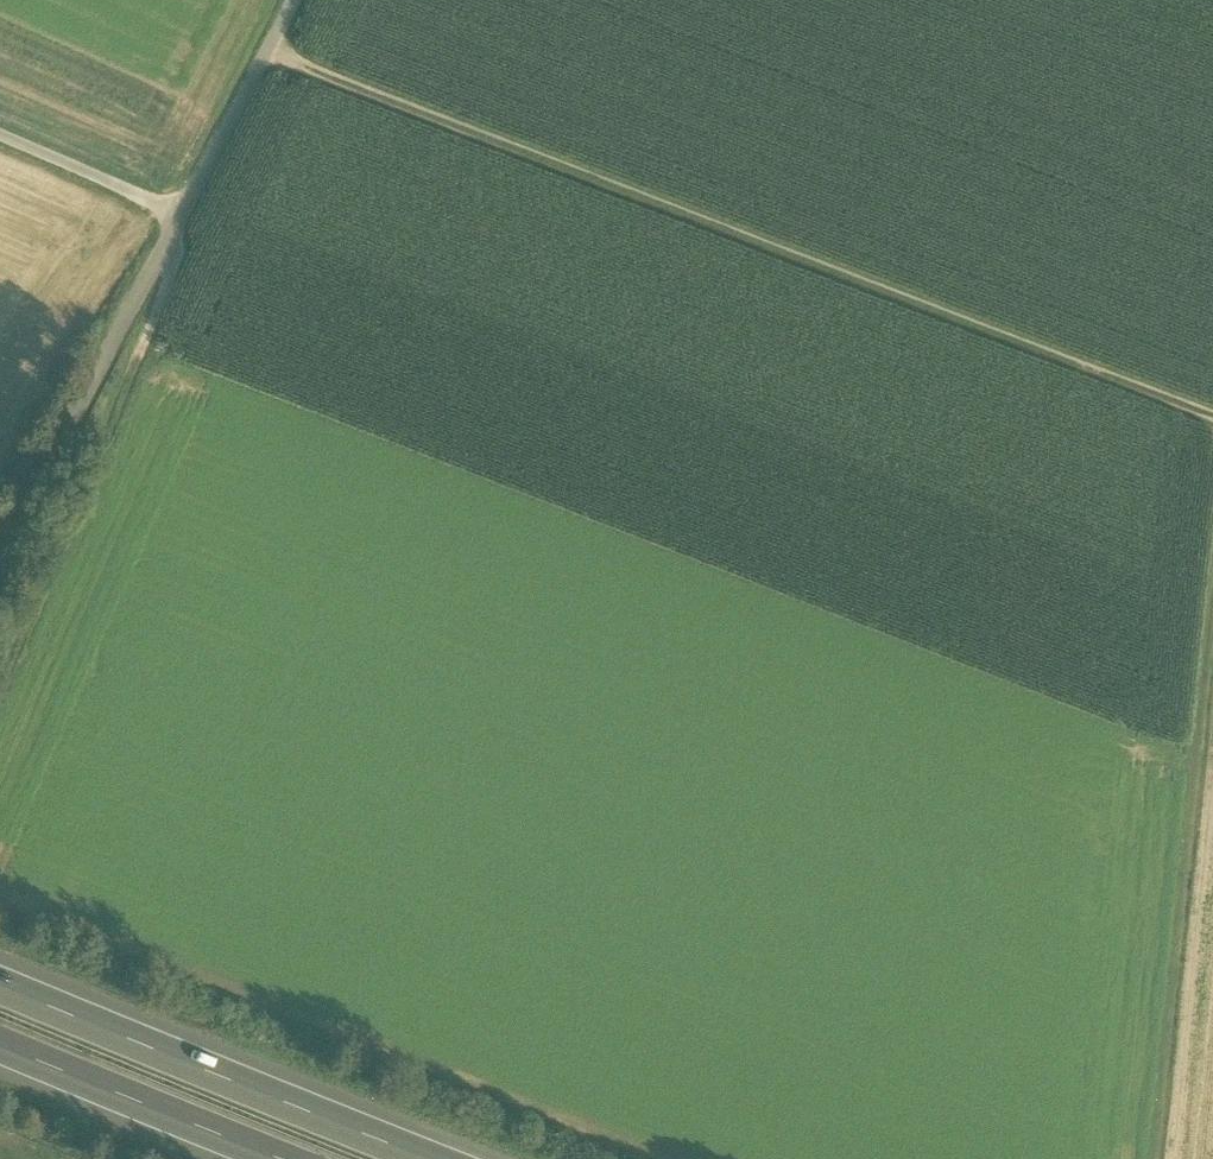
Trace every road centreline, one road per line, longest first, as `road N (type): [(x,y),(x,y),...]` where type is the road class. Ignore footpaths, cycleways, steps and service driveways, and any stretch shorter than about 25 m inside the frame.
road 1 (track): [(1212,420),(266,52)]
road 2 (unclassified): [(293,0),(0,556)]
road 3 (motorway): [(426,1158),(0,983)]
road 4 (motorway): [(0,1042),(281,1158)]
road 5 (track): [(180,215),(54,159)]

